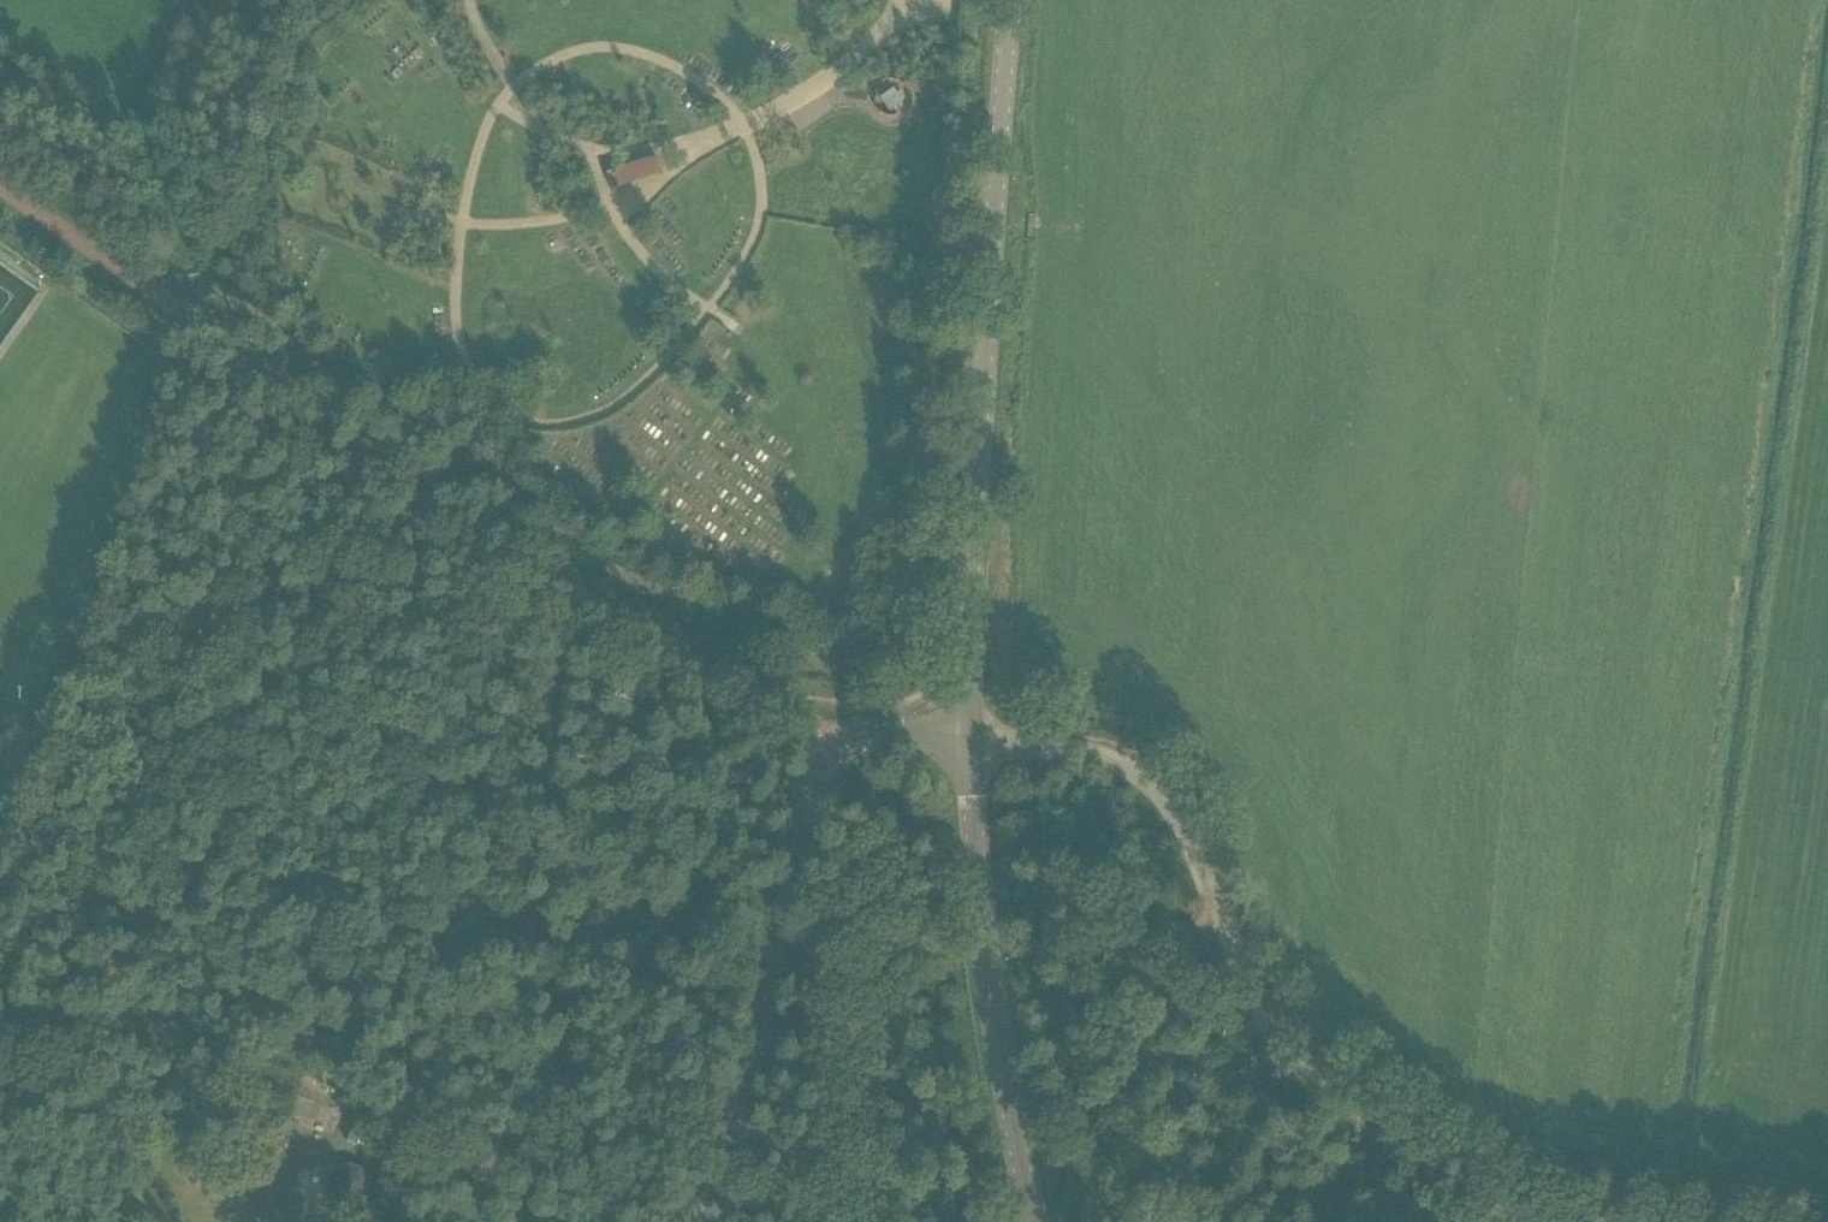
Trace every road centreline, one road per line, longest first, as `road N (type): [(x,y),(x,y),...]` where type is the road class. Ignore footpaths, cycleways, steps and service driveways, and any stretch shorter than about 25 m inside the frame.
road 1 (unclassified): [(1564,1221),(1527,1209),(1320,1082),(1185,833),(1147,781),(1102,757),(971,740)]
road 2 (tertiary): [(1010,0),(971,740)]
road 3 (tertiary): [(971,740),(888,729),(856,734),(834,744),(809,776),(733,1130),(700,1221)]
road 4 (unclassified): [(971,740),(981,937),(1036,1221)]
road 5 (track): [(809,776),(851,815),(886,870),(884,926)]

